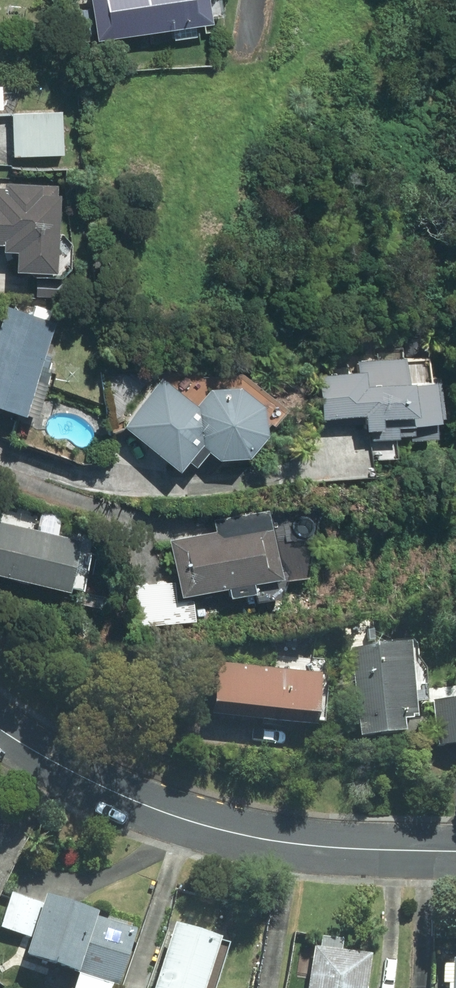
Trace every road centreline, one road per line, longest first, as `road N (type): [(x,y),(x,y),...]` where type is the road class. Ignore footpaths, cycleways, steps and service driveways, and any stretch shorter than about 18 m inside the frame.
road 1 (tertiary): [(0,732),(82,780),(207,827),(309,846),(455,849)]

